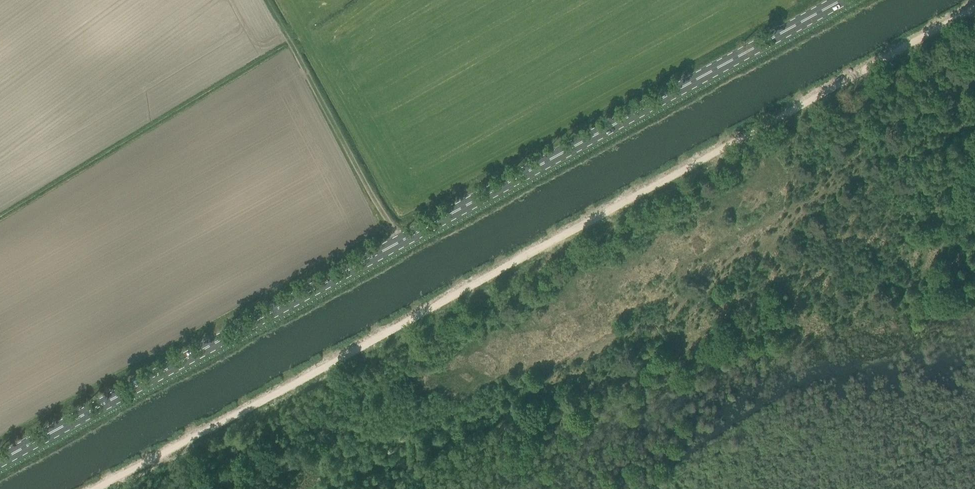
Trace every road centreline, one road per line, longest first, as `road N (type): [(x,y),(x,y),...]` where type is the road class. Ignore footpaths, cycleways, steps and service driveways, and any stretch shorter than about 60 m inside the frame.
road 1 (track): [(974,9),(99,488)]
road 2 (primary): [(0,463),(843,0)]

